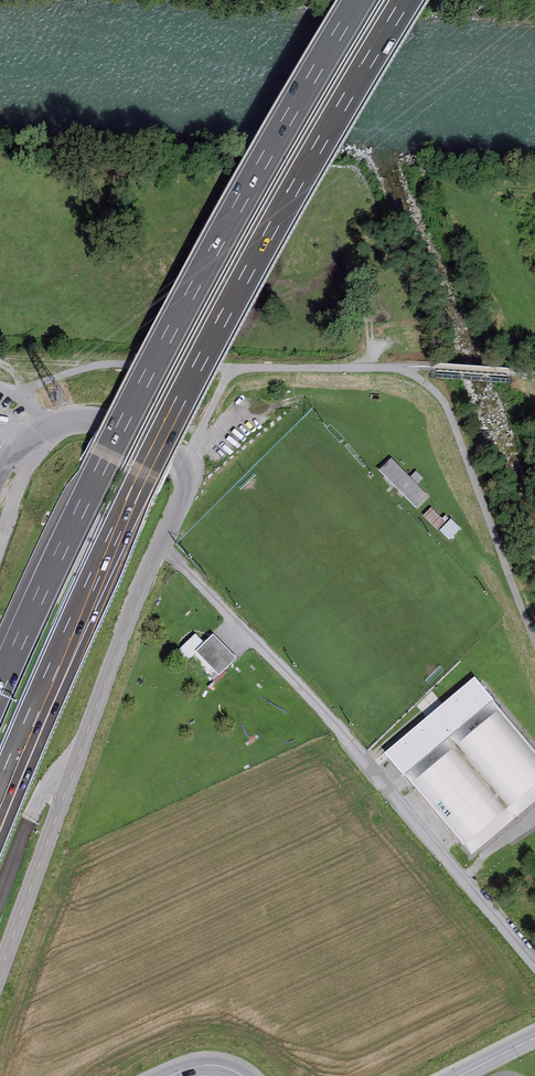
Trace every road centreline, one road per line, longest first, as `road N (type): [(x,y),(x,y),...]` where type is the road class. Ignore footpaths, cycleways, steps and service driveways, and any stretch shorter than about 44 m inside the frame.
road 1 (motorway): [(0,796),(204,358),(407,0)]
road 2 (motorway): [(358,0),(170,330),(0,685)]
road 3 (unclassified): [(534,965),(161,546)]
road 4 (unclassified): [(0,976),(161,546)]
road 5 (unclassified): [(161,546),(185,483),(179,460),(101,421),(68,421),(36,434)]

